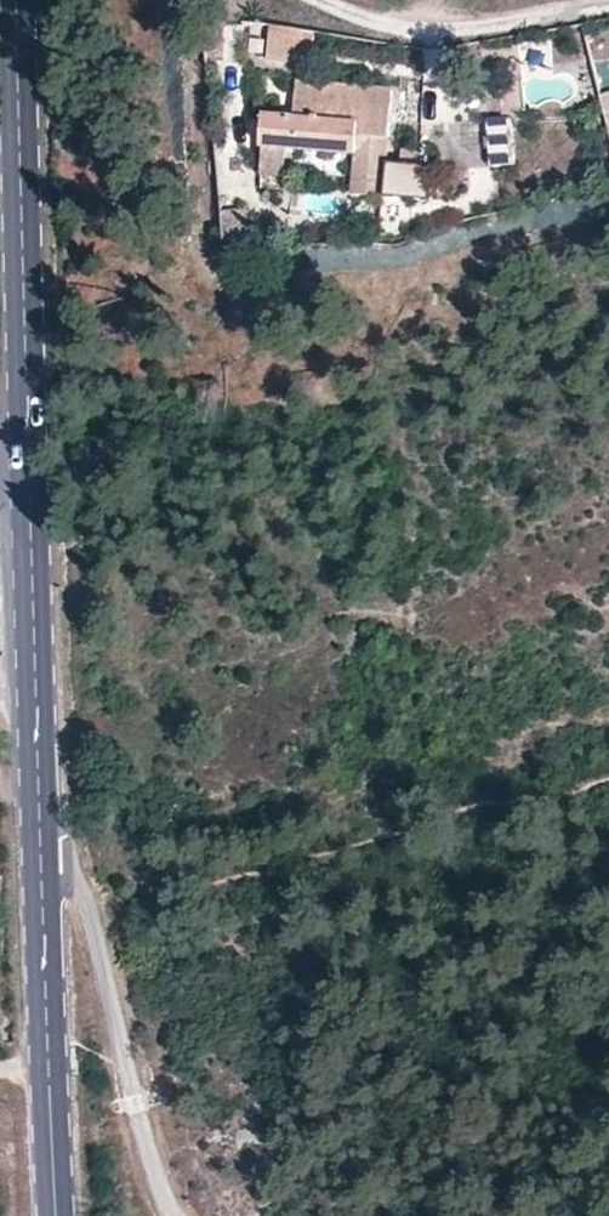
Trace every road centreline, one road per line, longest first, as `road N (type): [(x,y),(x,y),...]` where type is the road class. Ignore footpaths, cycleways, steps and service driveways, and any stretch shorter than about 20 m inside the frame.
road 1 (tertiary): [(15,0),(43,861)]
road 2 (unclassified): [(171,1215),(138,1126),(83,894),(43,861)]
road 3 (tertiary): [(43,861),(57,1215)]

